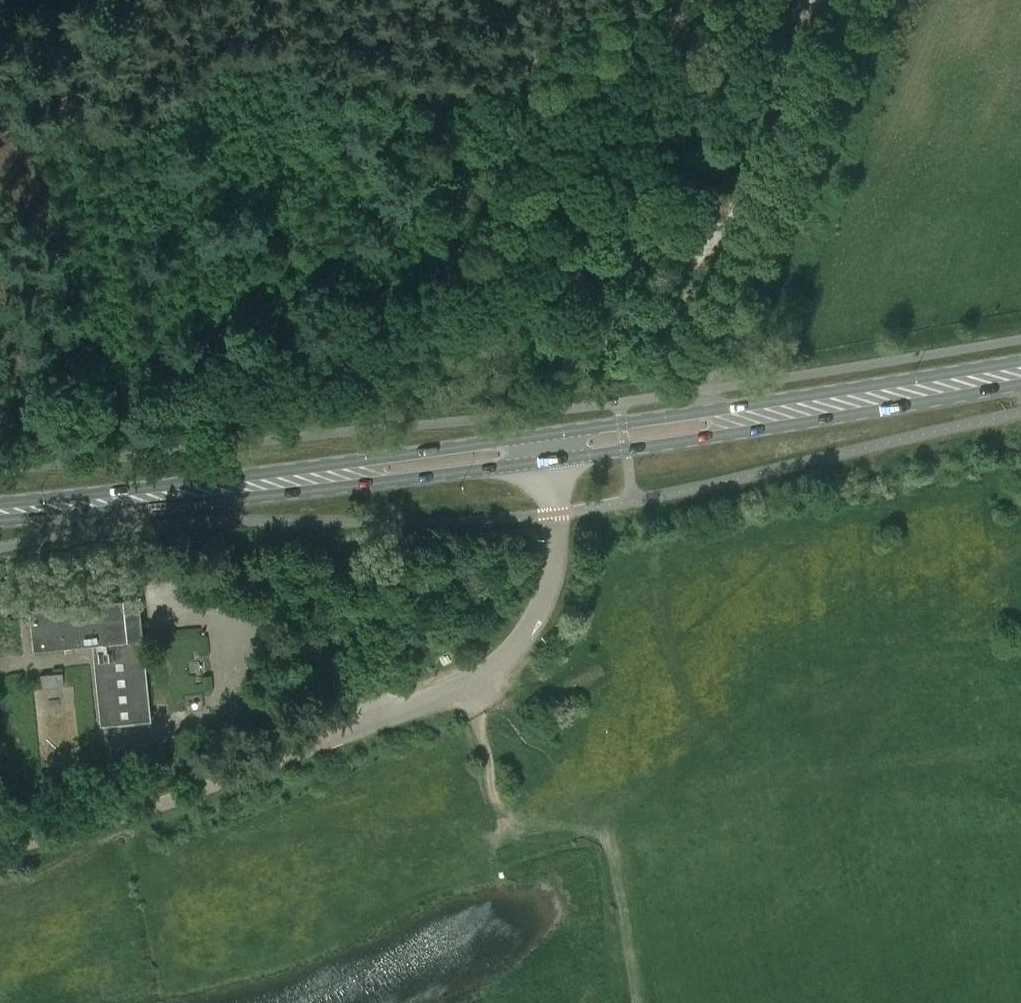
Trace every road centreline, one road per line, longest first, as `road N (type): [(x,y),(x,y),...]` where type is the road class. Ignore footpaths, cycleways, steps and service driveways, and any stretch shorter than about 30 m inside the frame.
road 1 (primary): [(8,511),(119,511),(549,459)]
road 2 (primary): [(545,433),(8,511)]
road 3 (primary): [(1020,360),(545,433)]
road 4 (primary): [(549,459),(1020,384)]
road 5 (track): [(709,390),(716,329),(856,0)]
road 6 (track): [(635,1002),(607,816),(505,823),(480,741)]
road 7 (unclassified): [(379,719),(484,672),(530,624),(554,548),(549,459)]

